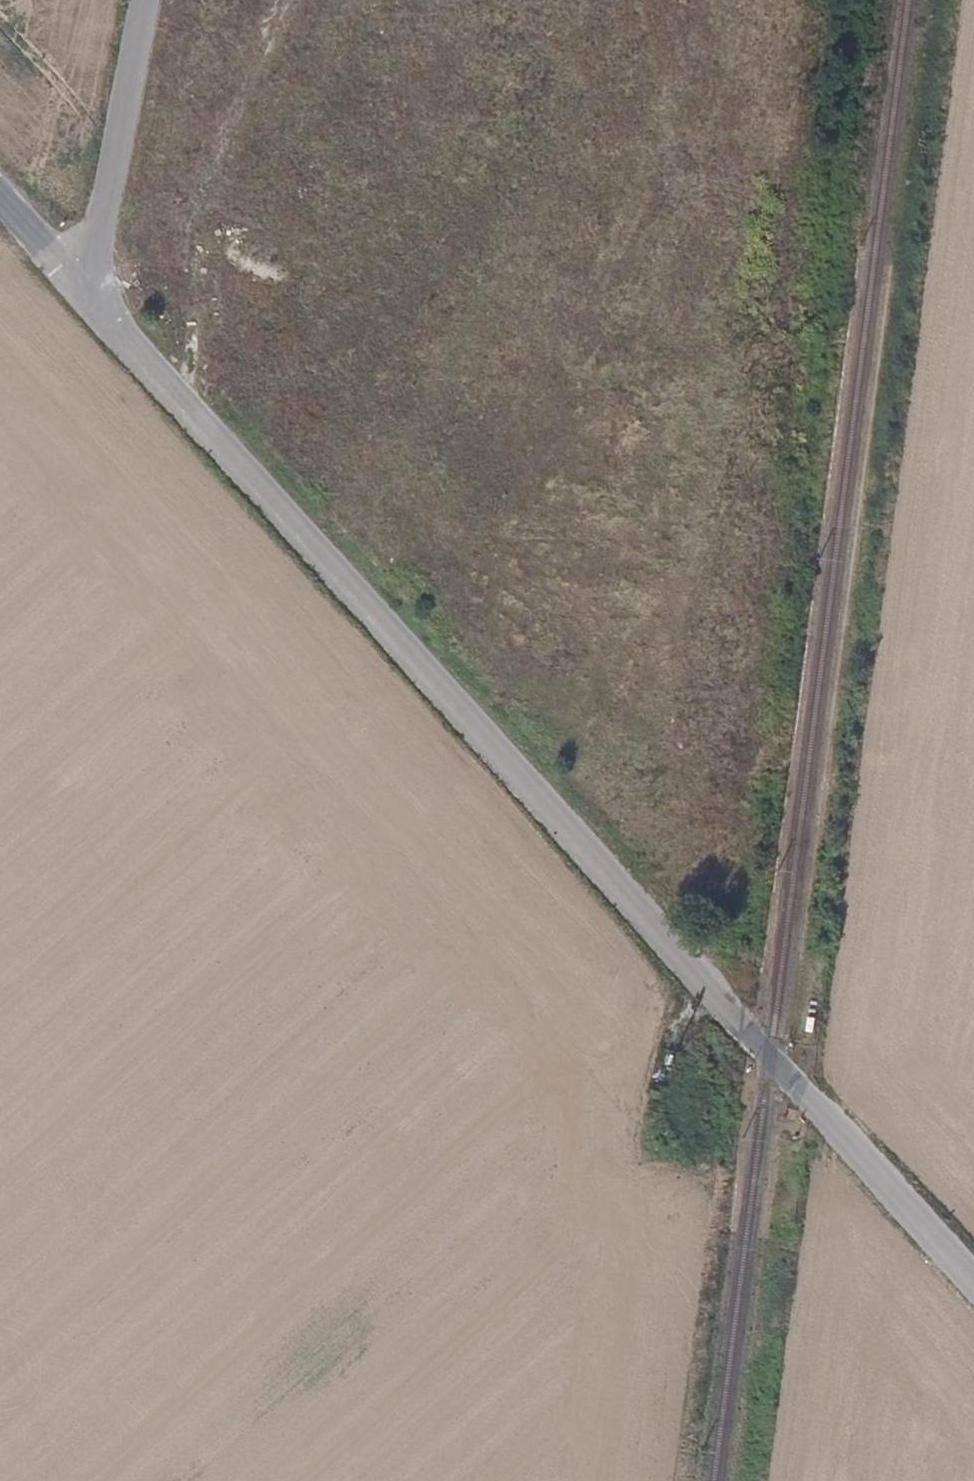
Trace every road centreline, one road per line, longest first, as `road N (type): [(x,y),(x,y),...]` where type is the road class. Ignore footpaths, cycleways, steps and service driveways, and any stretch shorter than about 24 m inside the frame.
road 1 (unclassified): [(973,1279),(0,197)]

